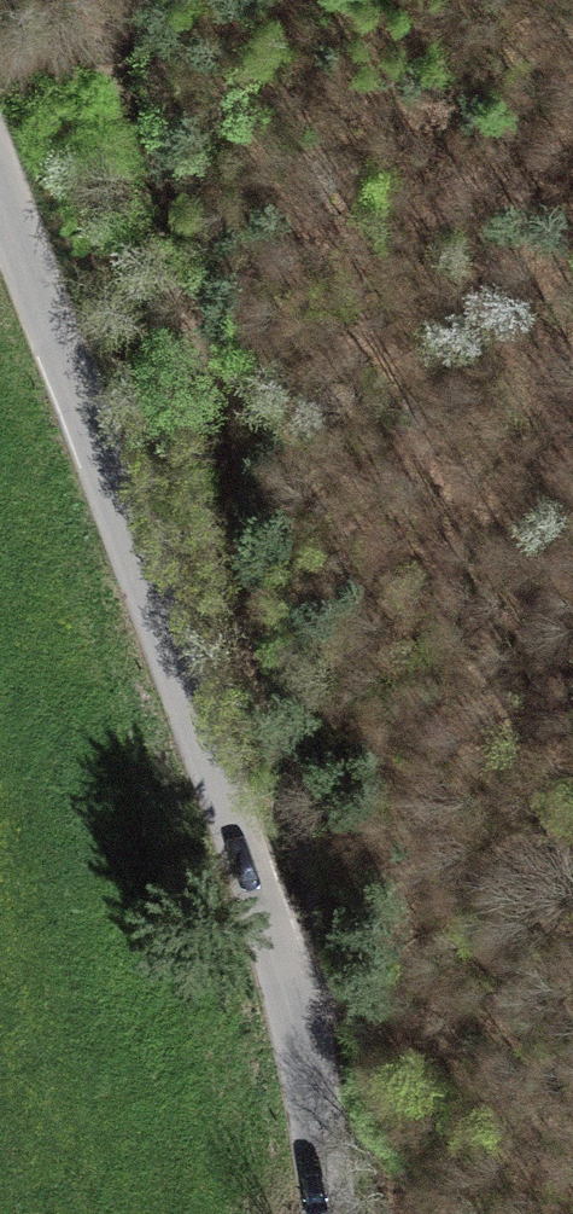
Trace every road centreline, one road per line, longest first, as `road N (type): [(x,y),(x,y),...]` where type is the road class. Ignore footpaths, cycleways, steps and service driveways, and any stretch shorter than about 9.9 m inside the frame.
road 1 (track): [(417,1213),(382,1077),(332,954),(246,490),(140,0)]
road 2 (unclassified): [(0,167),(278,929),(336,1213)]

